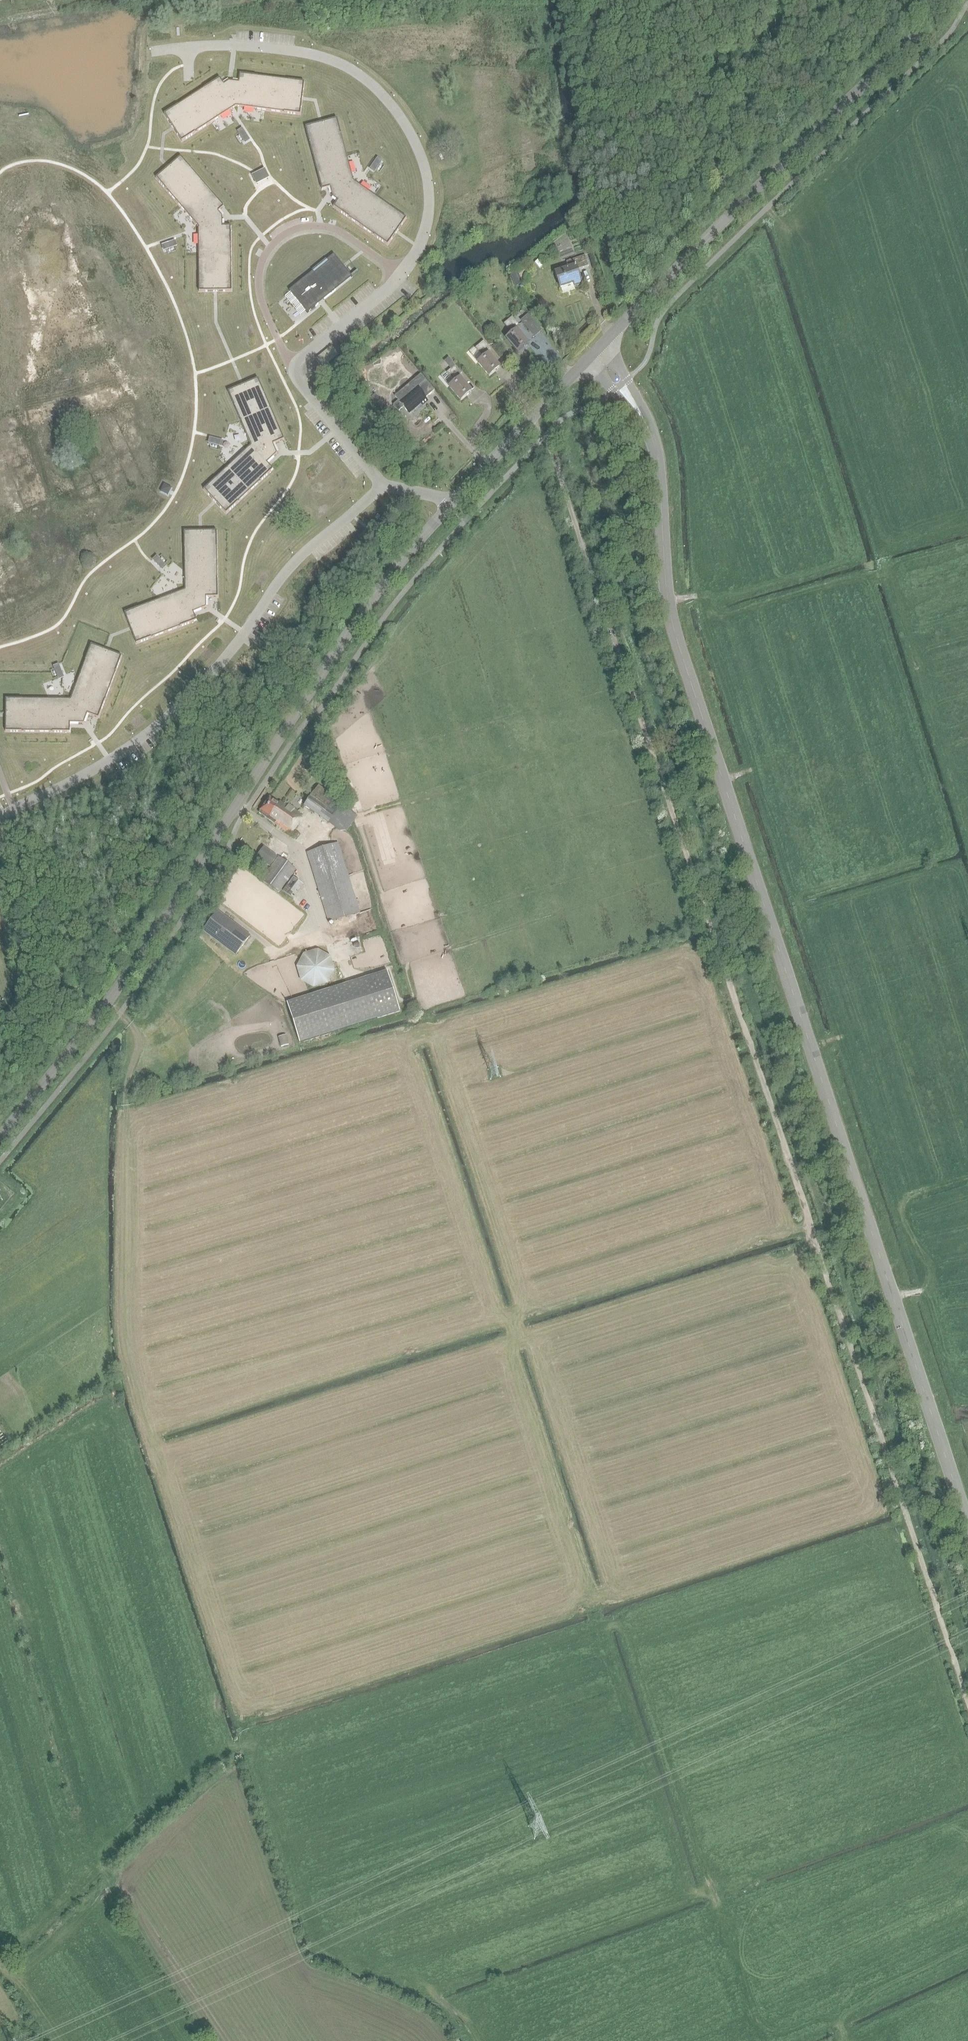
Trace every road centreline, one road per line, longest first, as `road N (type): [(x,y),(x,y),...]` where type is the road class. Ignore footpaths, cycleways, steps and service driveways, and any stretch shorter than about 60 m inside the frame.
road 1 (track): [(531,418),(554,453),(967,1713)]
road 2 (unclassified): [(967,1523),(672,620),(653,438),(594,352)]
road 3 (tertiary): [(0,1136),(158,932),(363,609),(451,504)]
road 4 (residential): [(381,483),(289,568),(218,667),(172,713),(110,760),(0,818)]
road 5 (tertiary): [(594,352),(953,0)]
road 6 (residential): [(401,274),(426,229),(429,192),(409,131),(378,90),(319,56),(188,47)]
road 7 (residential): [(296,365),(259,290),(262,261),(280,238),(328,228),(401,274)]
road 8 (residential): [(488,463),(469,446),(486,416),(485,396),(510,379),(531,418)]
road 9 (residential): [(381,483),(298,379),(296,365)]
road 10 (residential): [(296,365),(401,274)]

